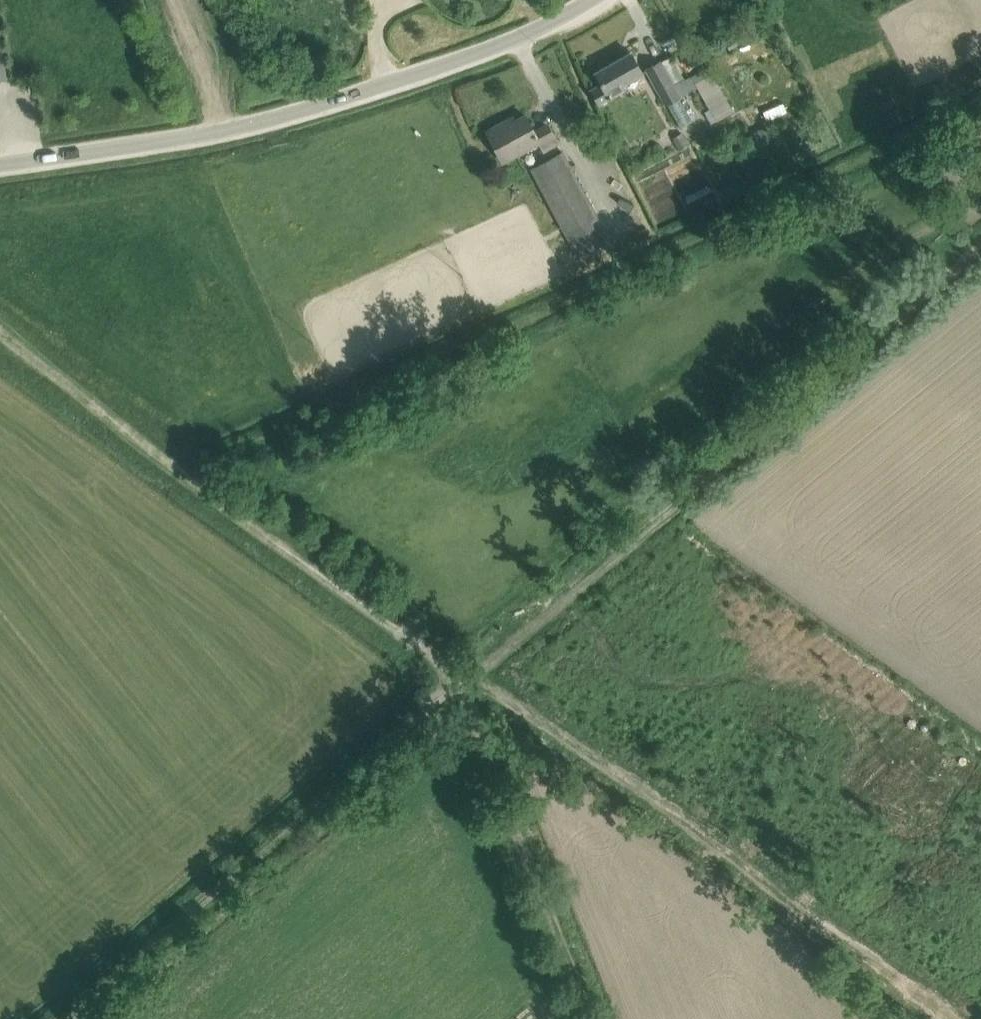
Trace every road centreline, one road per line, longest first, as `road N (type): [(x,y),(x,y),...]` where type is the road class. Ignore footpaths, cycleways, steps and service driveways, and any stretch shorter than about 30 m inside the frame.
road 1 (track): [(470,671),(497,662),(647,523),(980,249)]
road 2 (unclassified): [(0,164),(194,136),(292,113),(517,38),(591,0)]
road 3 (track): [(470,671),(957,1018)]
road 4 (track): [(470,671),(0,333)]
road 5 (track): [(66,1018),(470,671)]
road 6 (track): [(590,1018),(474,719),(470,671)]
road 7 (track): [(226,131),(174,0)]

